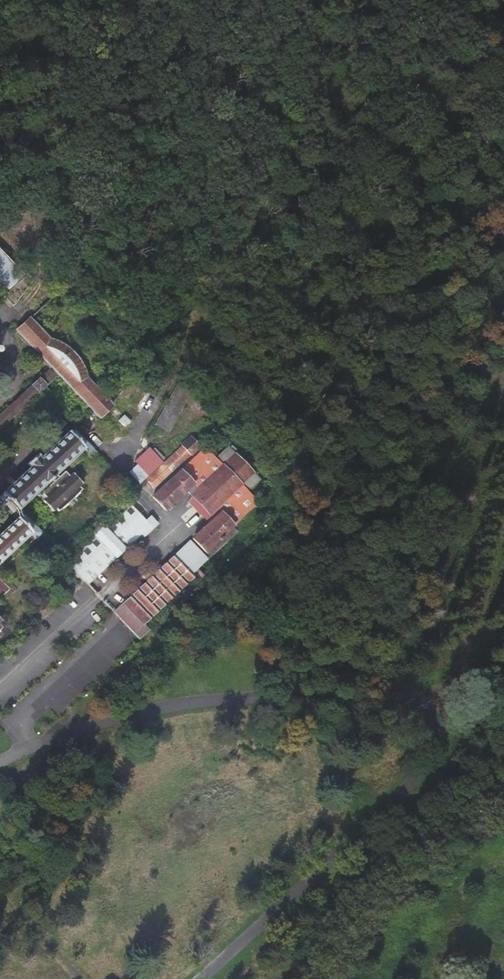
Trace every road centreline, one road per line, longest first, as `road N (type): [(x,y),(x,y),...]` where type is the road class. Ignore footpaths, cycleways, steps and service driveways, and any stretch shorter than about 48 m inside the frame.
road 1 (track): [(353,0),(334,64),(120,464),(128,468),(178,430),(233,408),(320,346),(408,197),(470,113)]
road 2 (track): [(180,0),(33,237),(227,322),(244,337),(278,437),(276,520),(250,556),(66,733)]
road 3 (track): [(453,0),(33,237)]
road 4 (track): [(425,696),(503,281)]
road 5 (track): [(281,162),(444,208)]

